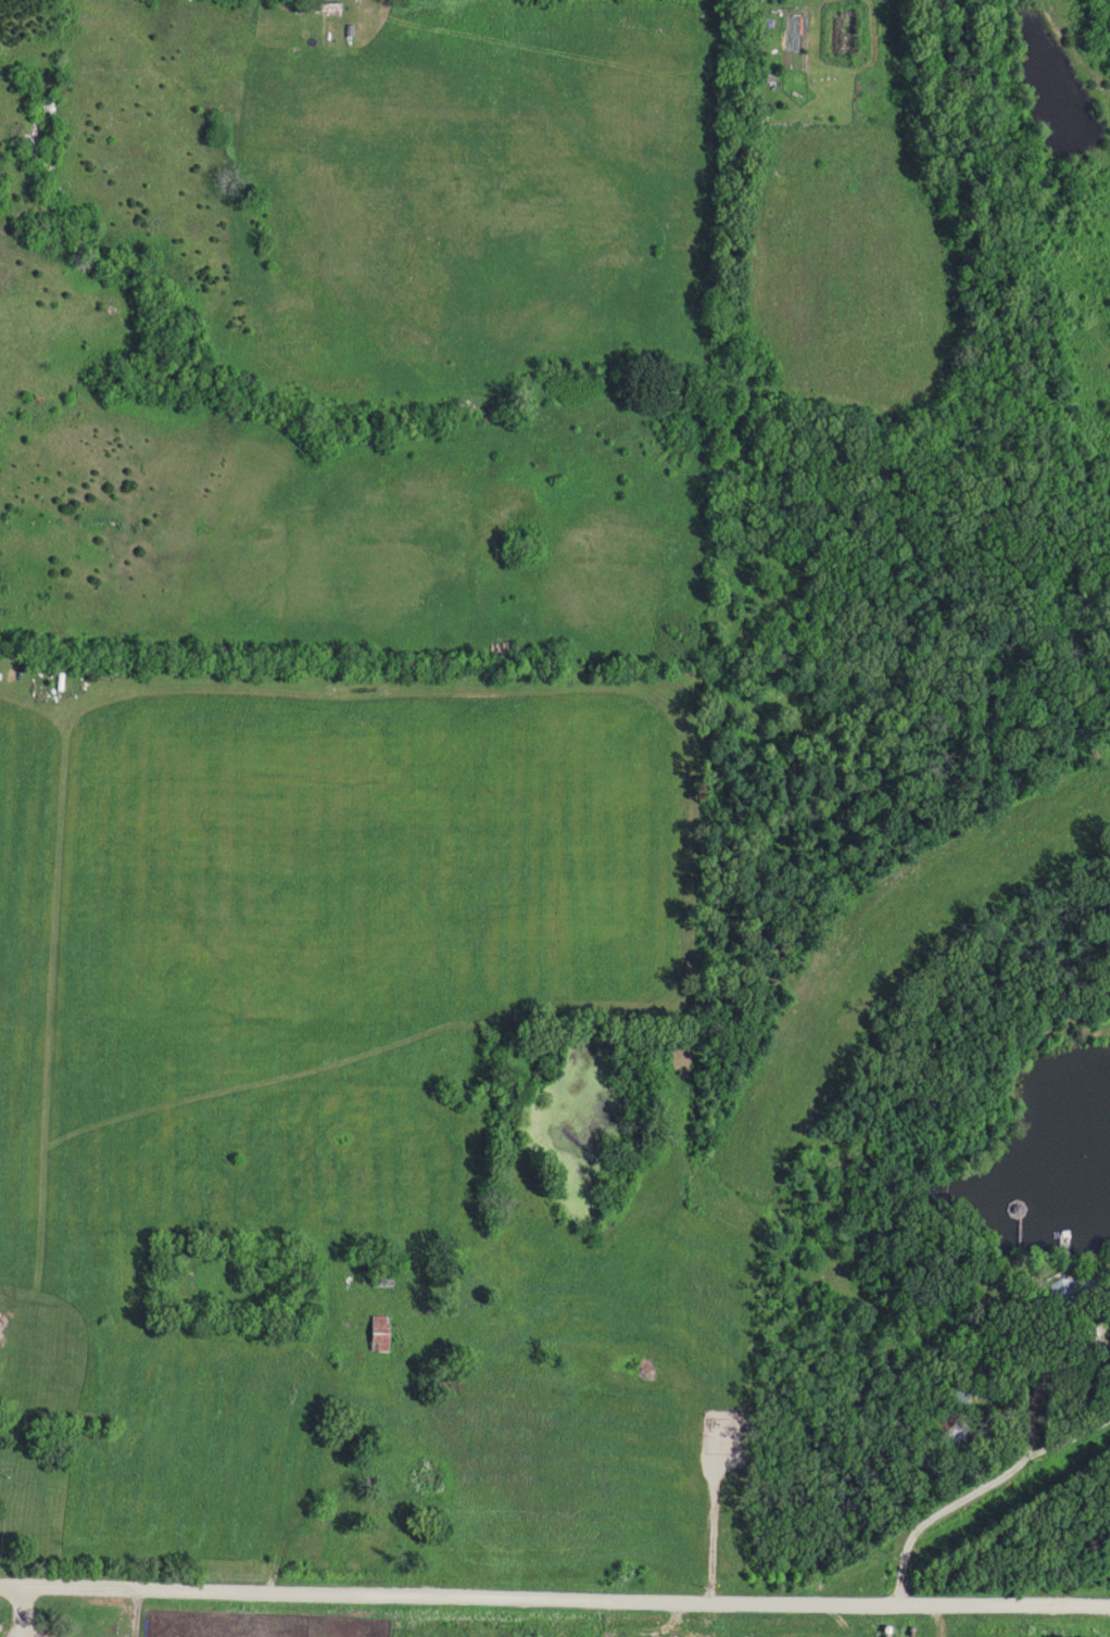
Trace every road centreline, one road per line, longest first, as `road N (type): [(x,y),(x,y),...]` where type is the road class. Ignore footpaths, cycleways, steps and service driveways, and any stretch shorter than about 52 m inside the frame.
road 1 (residential): [(1109,1607),(0,1588)]

